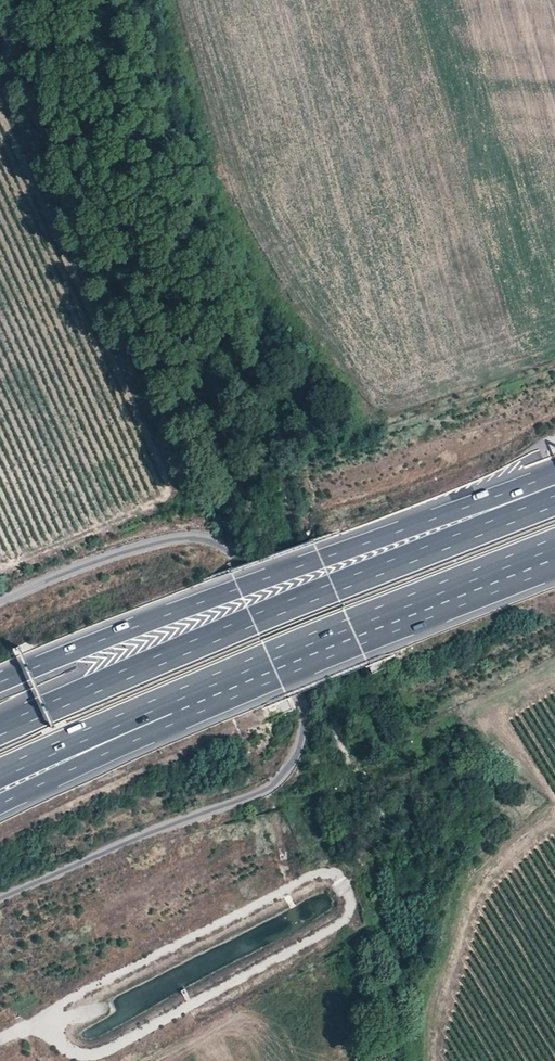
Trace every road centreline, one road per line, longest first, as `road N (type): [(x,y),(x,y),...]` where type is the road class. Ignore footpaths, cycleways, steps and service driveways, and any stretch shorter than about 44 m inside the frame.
road 1 (motorway): [(554,497),(0,730)]
road 2 (motorway): [(554,480),(157,618),(0,683)]
road 3 (motorway): [(193,699),(554,553)]
road 4 (motorway): [(0,802),(193,699)]
road 5 (motorway): [(0,780),(193,699)]

